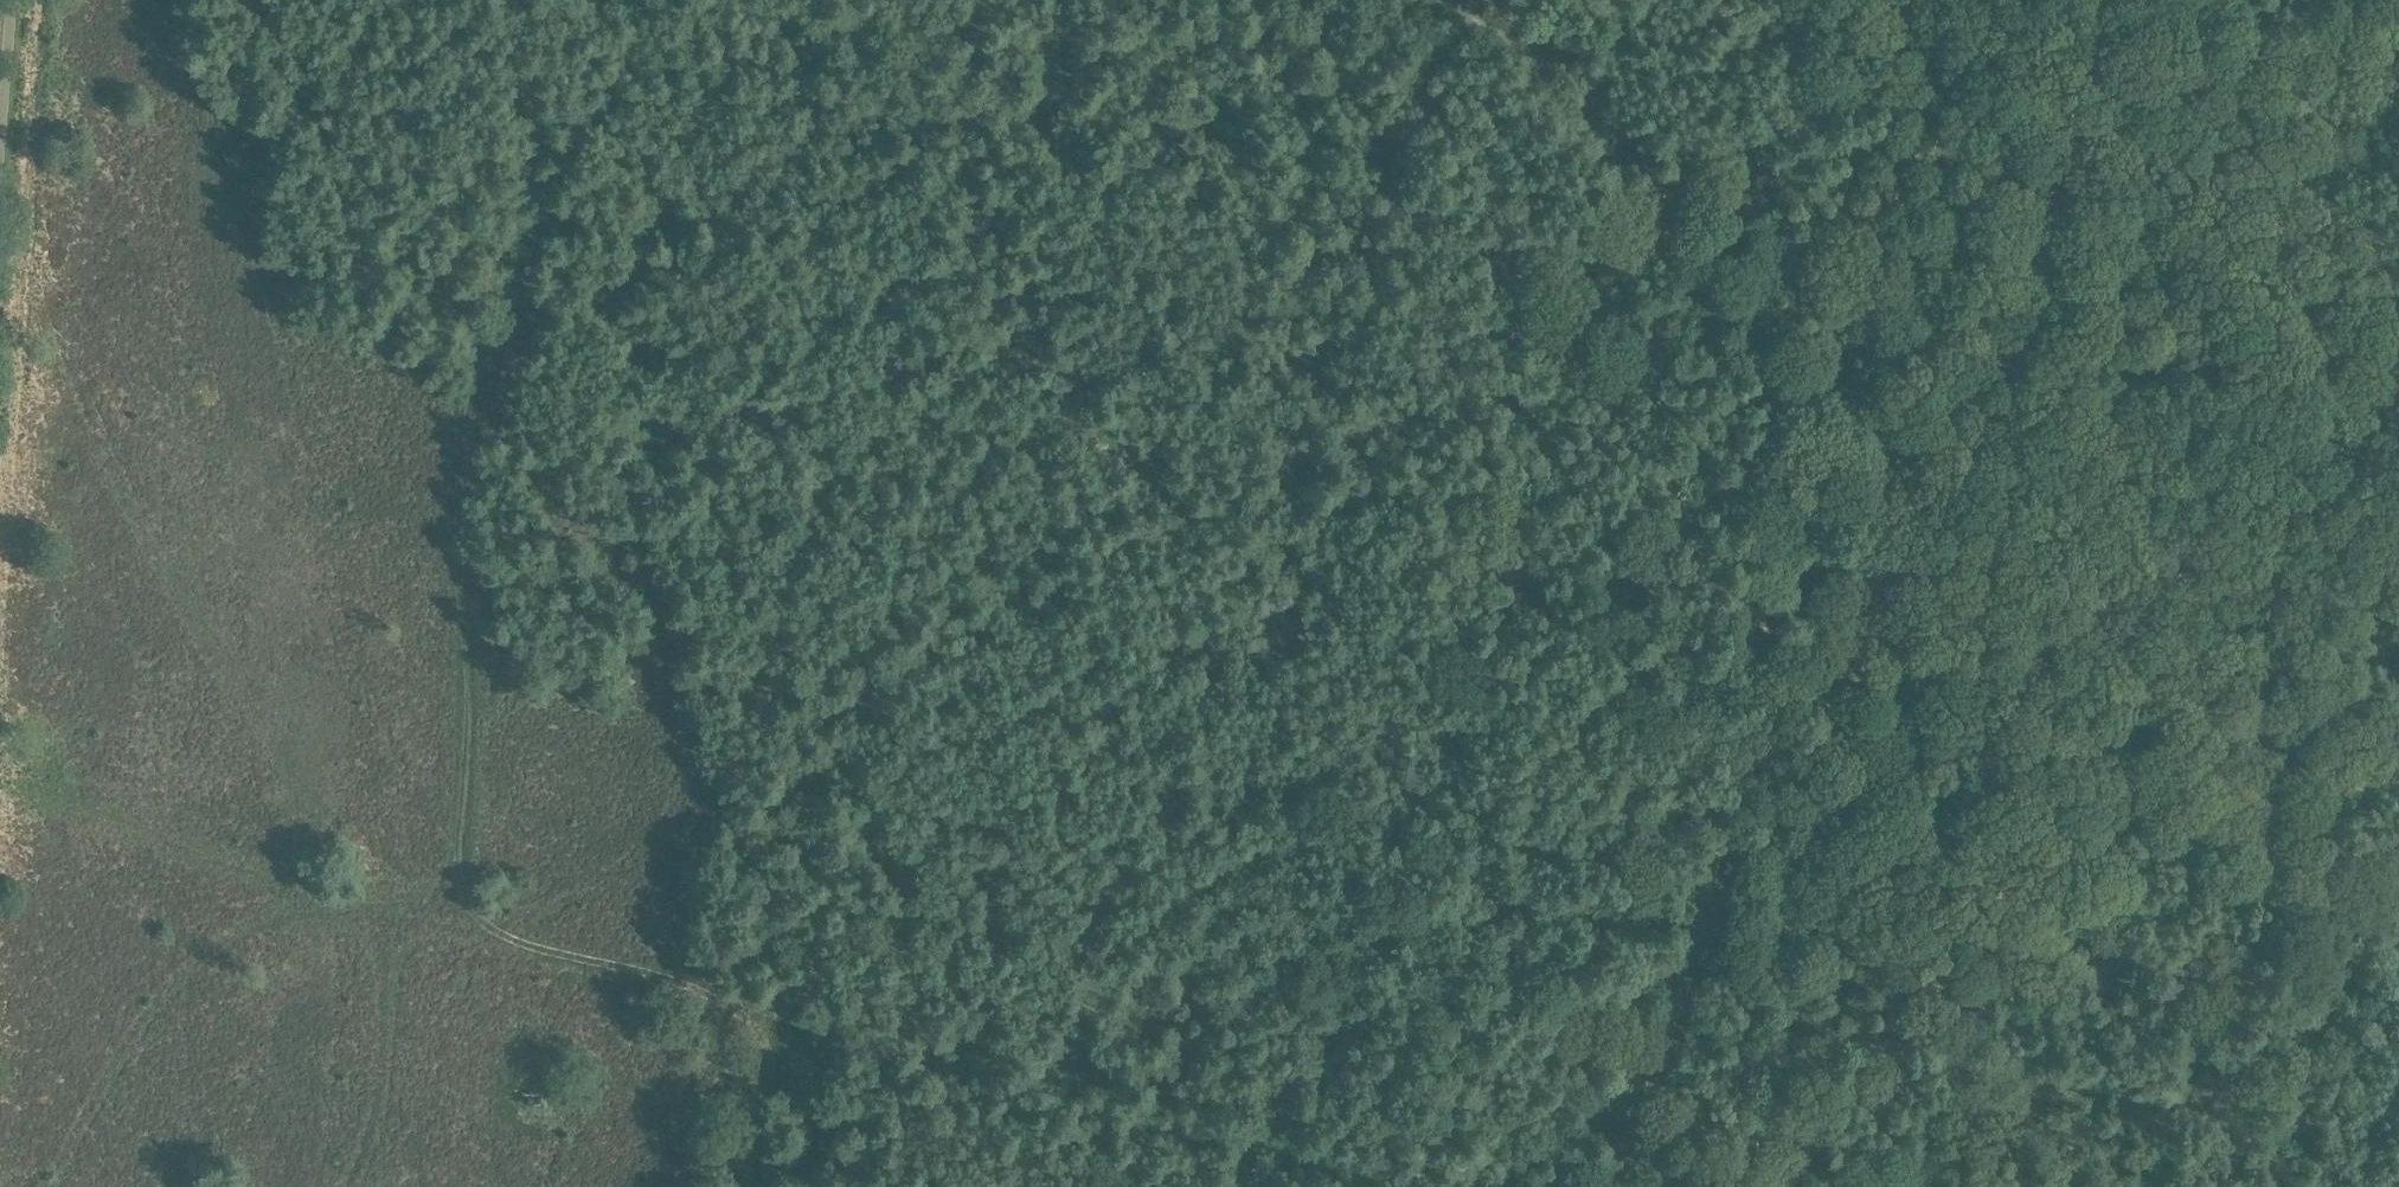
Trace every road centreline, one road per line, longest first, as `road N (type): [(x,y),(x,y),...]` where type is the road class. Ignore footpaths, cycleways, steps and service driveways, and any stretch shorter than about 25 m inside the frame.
road 1 (track): [(754,1186),(777,1054),(748,1003),(627,975),(491,926),(456,873),(471,685),(454,510),(469,405),(516,298),(534,205),(527,0)]

